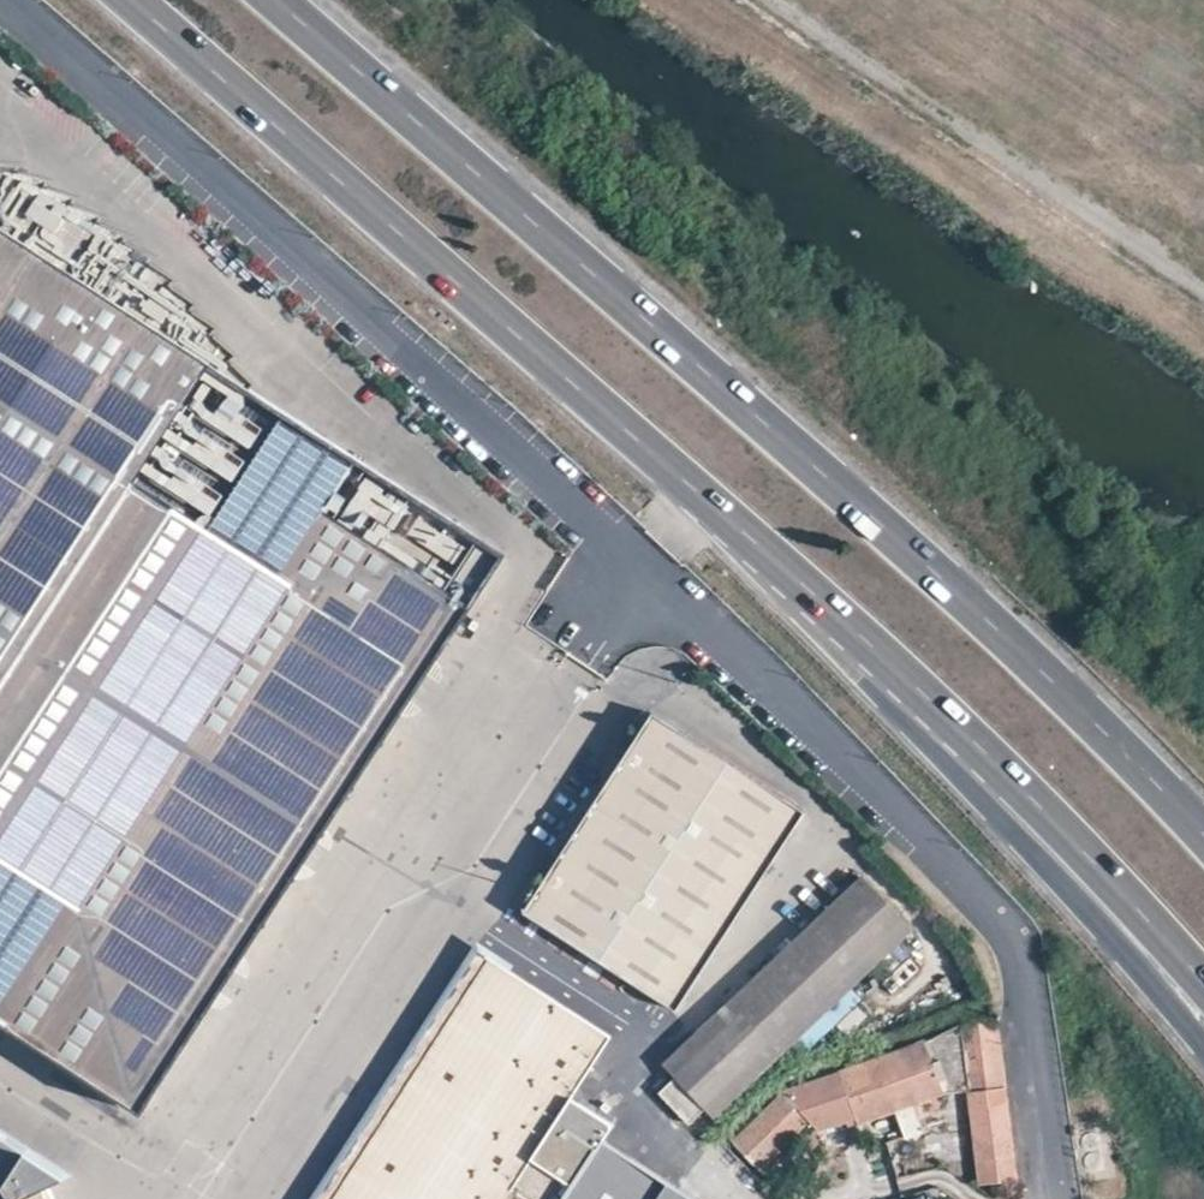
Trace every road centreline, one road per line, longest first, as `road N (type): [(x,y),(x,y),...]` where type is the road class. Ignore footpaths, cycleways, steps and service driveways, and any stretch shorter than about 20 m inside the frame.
road 1 (trunk): [(1203,834),(560,247),(275,0)]
road 2 (trunk): [(130,0),(700,490),(1038,805)]
road 3 (tertiary): [(1038,805),(1066,876),(1203,1043)]
road 4 (trunk): [(1038,805),(1203,977)]

